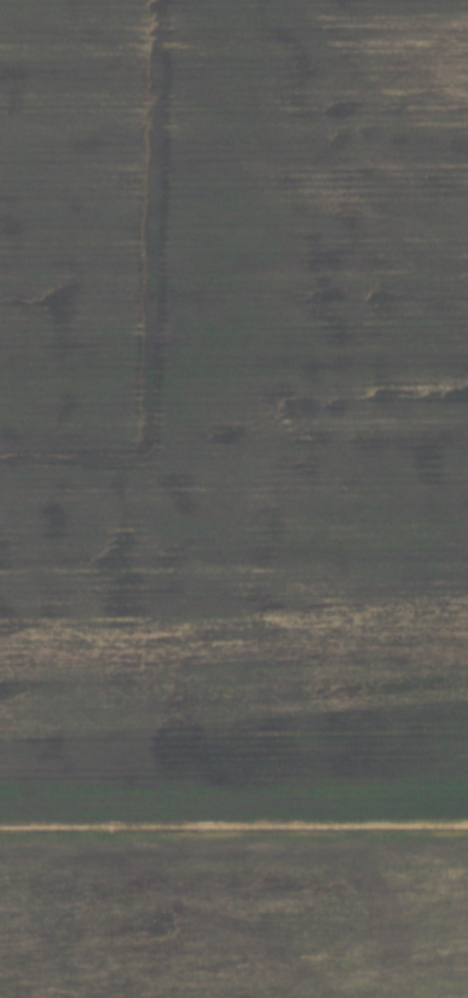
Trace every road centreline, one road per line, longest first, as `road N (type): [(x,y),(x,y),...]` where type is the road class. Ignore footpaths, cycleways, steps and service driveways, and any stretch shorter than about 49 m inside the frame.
road 1 (track): [(467,829),(0,829)]

